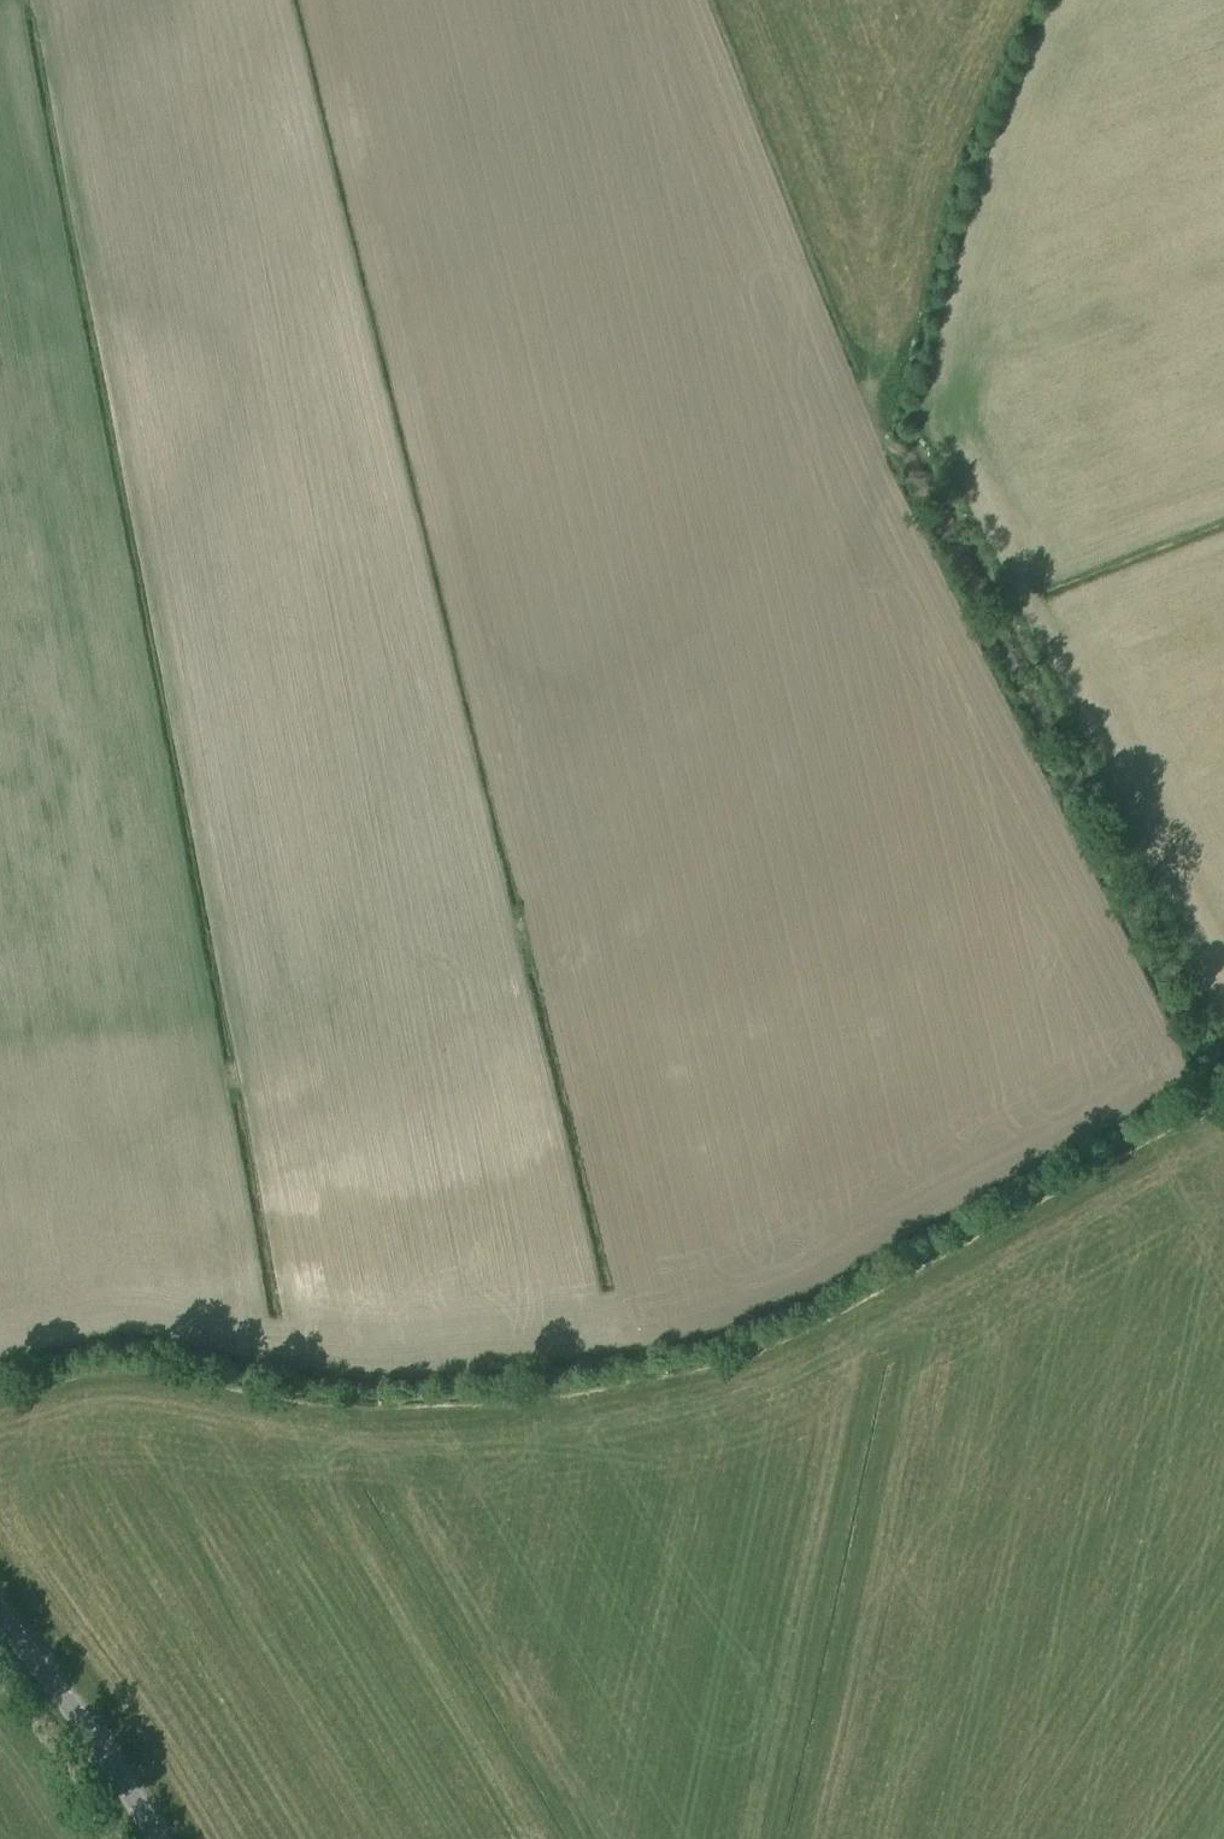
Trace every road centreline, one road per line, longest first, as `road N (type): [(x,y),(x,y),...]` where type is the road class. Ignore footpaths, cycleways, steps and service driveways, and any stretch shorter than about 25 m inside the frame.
road 1 (unclassified): [(155,1838),(0,1612)]

